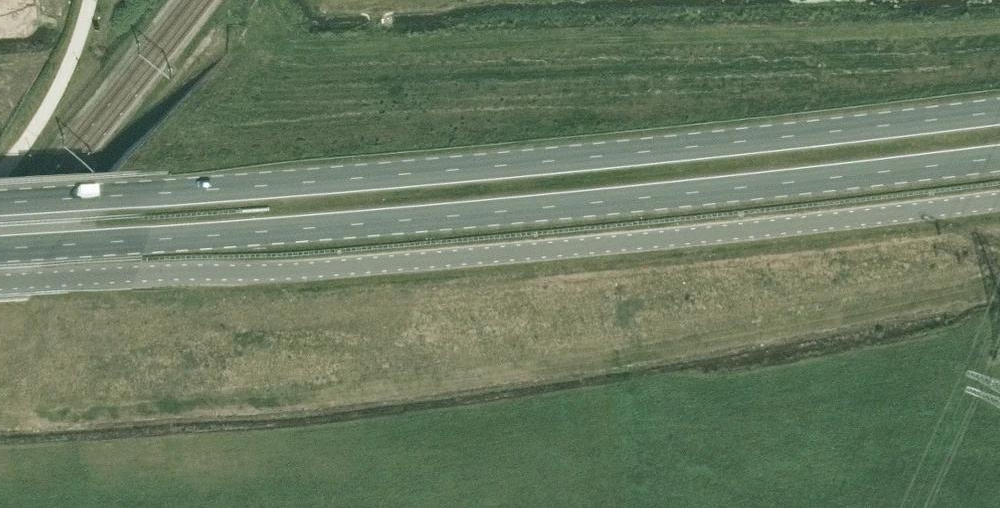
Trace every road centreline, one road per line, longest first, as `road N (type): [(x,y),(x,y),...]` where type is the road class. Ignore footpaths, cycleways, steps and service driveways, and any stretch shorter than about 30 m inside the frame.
road 1 (primary): [(0,249),(513,210),(999,157)]
road 2 (primary): [(999,111),(545,161),(0,203)]
road 3 (unclassified): [(0,282),(355,265),(999,199)]

